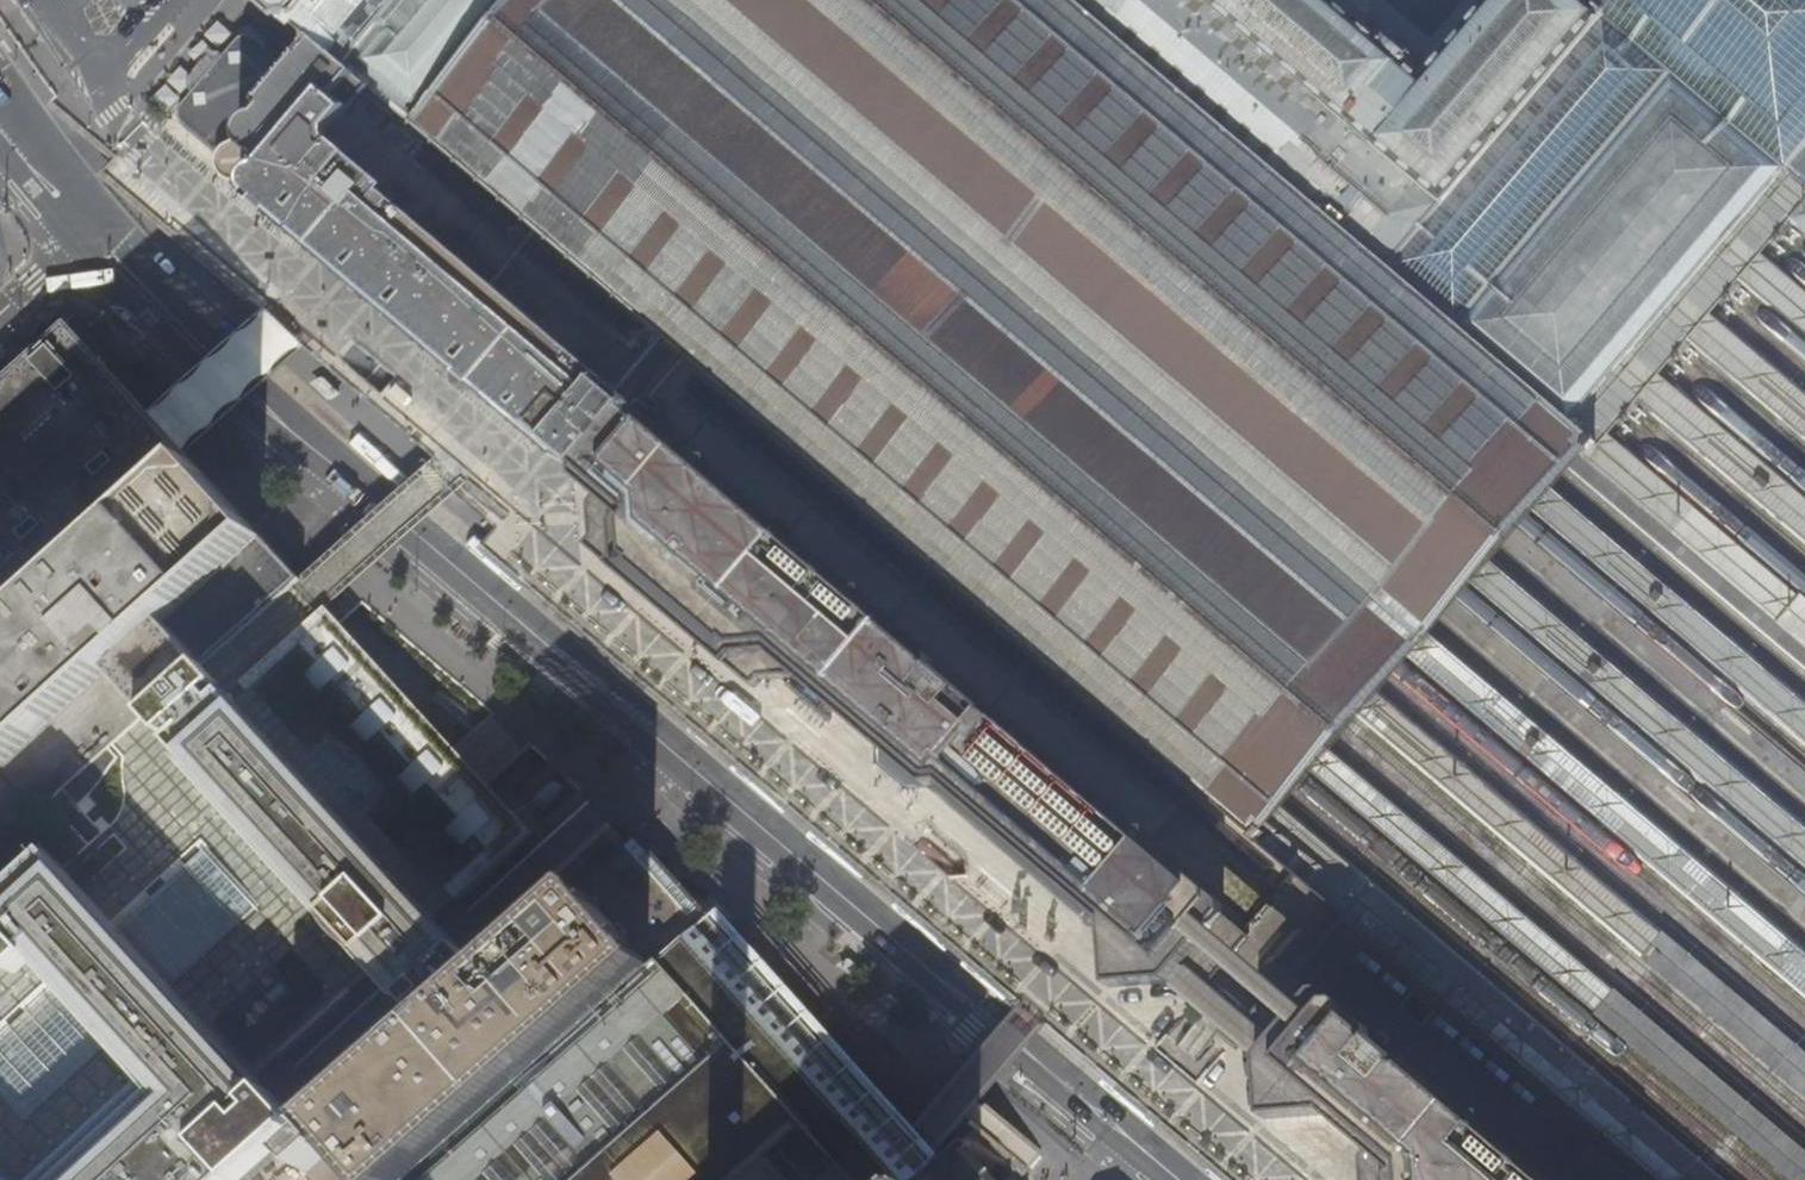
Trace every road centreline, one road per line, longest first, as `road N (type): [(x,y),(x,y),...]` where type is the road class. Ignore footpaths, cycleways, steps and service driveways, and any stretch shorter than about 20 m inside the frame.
road 1 (residential): [(94,228),(816,898),(1156,1179)]
road 2 (secondary): [(0,168),(154,0)]
road 3 (residential): [(94,228),(0,117)]
road 4 (residential): [(0,313),(94,228)]

